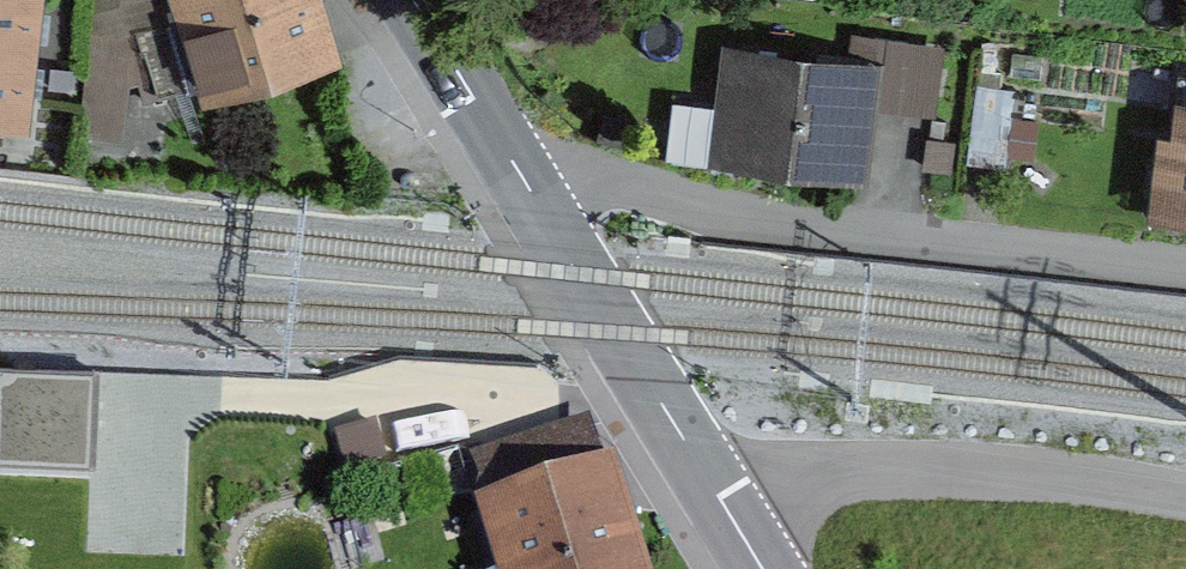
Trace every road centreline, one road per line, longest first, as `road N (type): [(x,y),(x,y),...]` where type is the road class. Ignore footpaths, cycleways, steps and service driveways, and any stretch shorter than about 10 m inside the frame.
road 1 (residential): [(520,174),(563,173),(766,222),(1185,277)]
road 2 (unclassified): [(763,568),(520,174)]
road 3 (unclassified): [(520,174),(413,0)]

